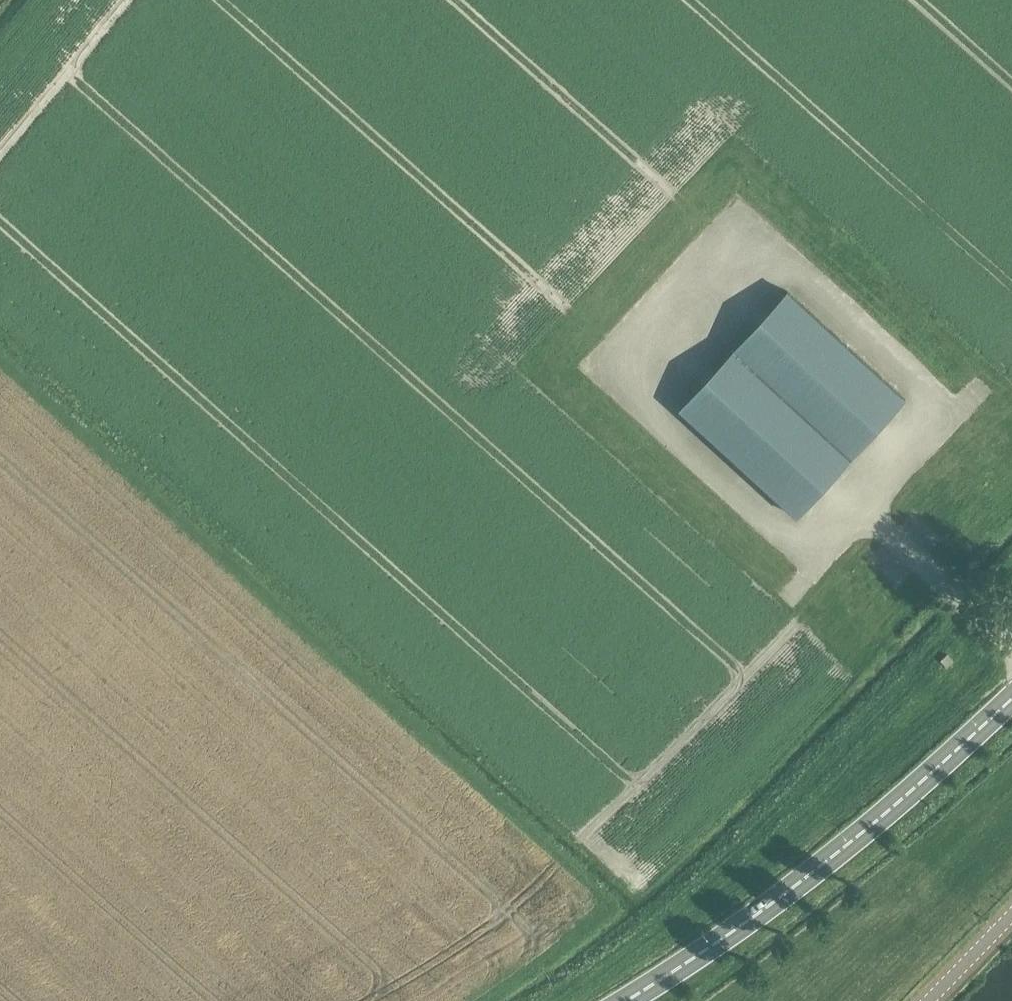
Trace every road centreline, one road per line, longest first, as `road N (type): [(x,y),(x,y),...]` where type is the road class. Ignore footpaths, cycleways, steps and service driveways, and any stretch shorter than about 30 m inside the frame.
road 1 (secondary): [(626,1000),(797,884),(1011,697)]
road 2 (tertiary): [(924,1000),(1011,910)]

